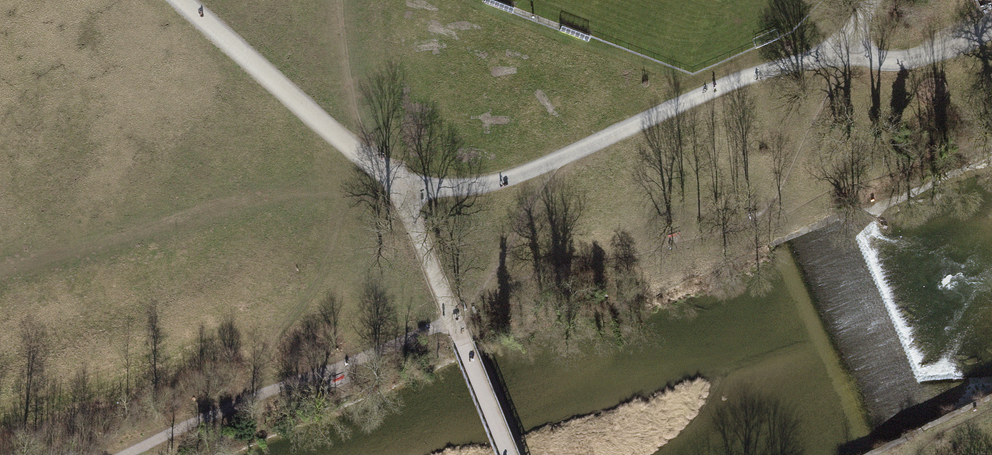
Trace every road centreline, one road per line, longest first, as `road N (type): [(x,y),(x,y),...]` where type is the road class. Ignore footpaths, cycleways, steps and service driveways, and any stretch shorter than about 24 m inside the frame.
road 1 (track): [(400,183),(431,189),(509,179),(781,64),(847,59)]
road 2 (track): [(507,454),(400,183)]
road 3 (track): [(400,183),(184,0)]
road 4 (track): [(847,59),(897,63),(945,52),(991,29)]

